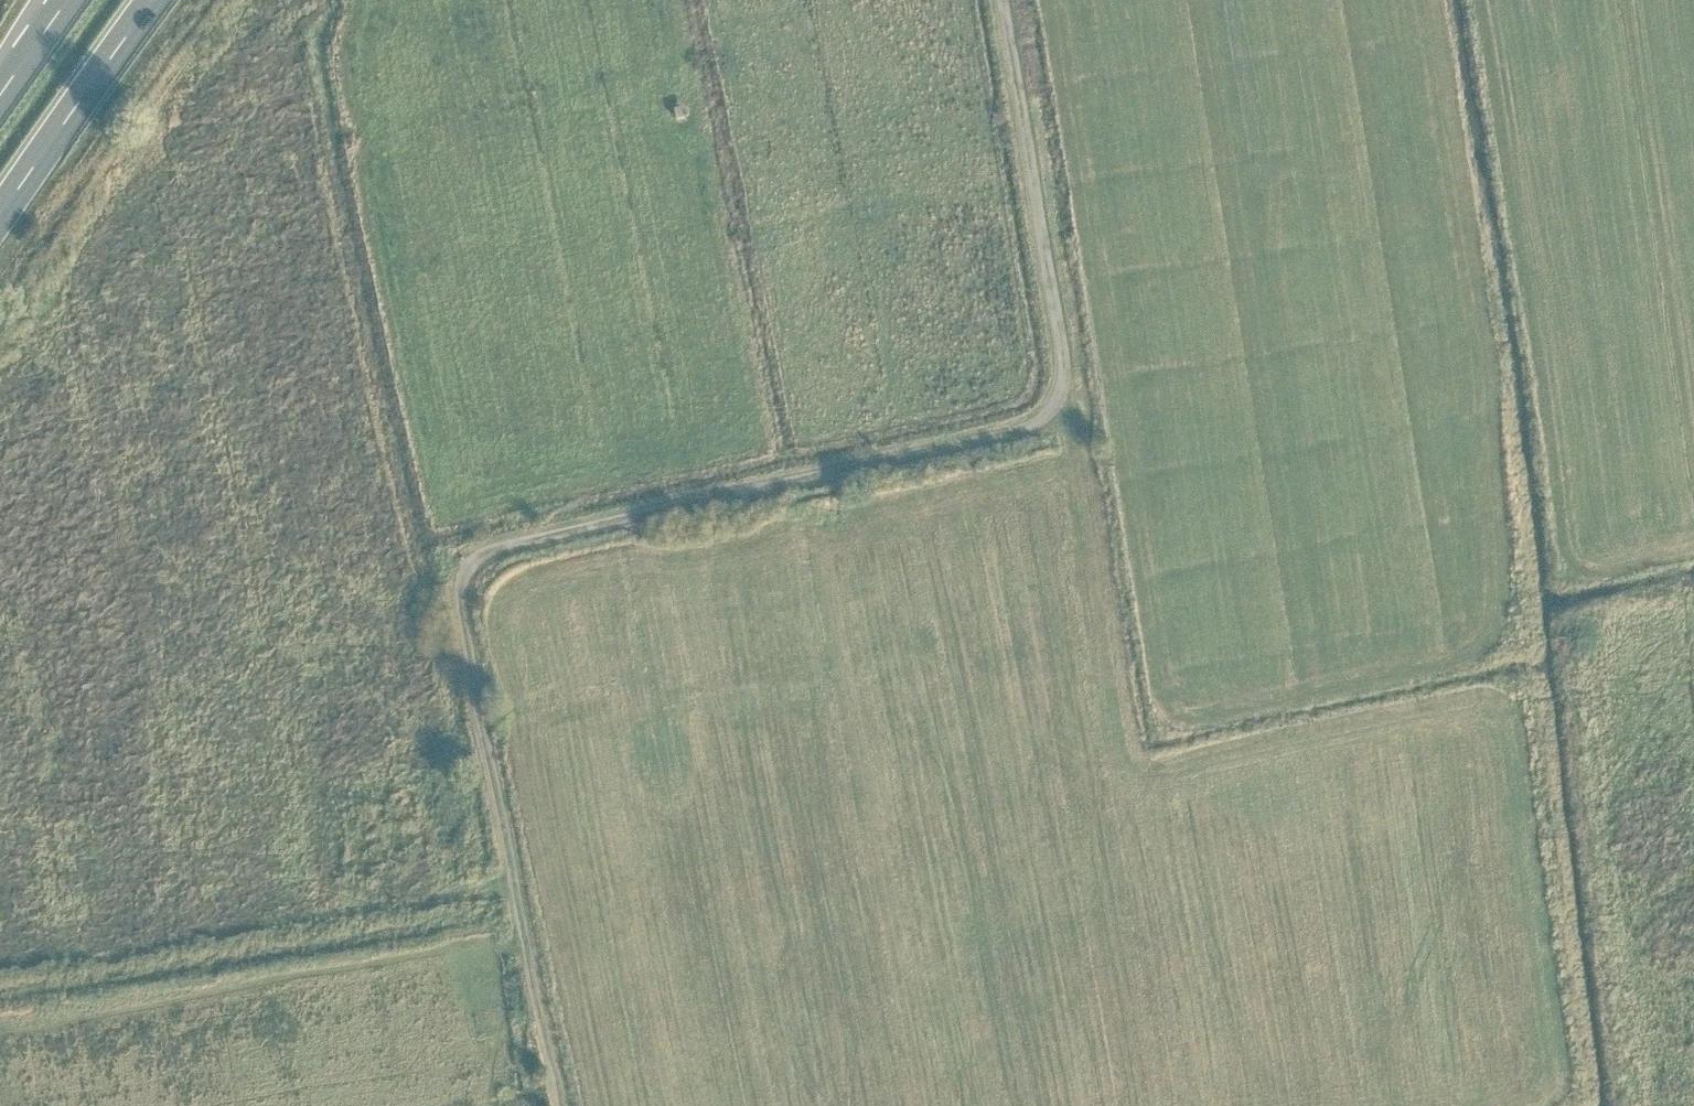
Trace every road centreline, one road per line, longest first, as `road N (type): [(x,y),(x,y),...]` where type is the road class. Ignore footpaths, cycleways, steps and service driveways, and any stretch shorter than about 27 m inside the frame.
road 1 (track): [(999,0),(1063,347),(1061,395),(1034,424),(496,546),(465,565),(461,602),(563,1105)]
road 2 (motorway): [(0,218),(156,0)]
road 3 (motorway): [(71,0),(0,100)]

